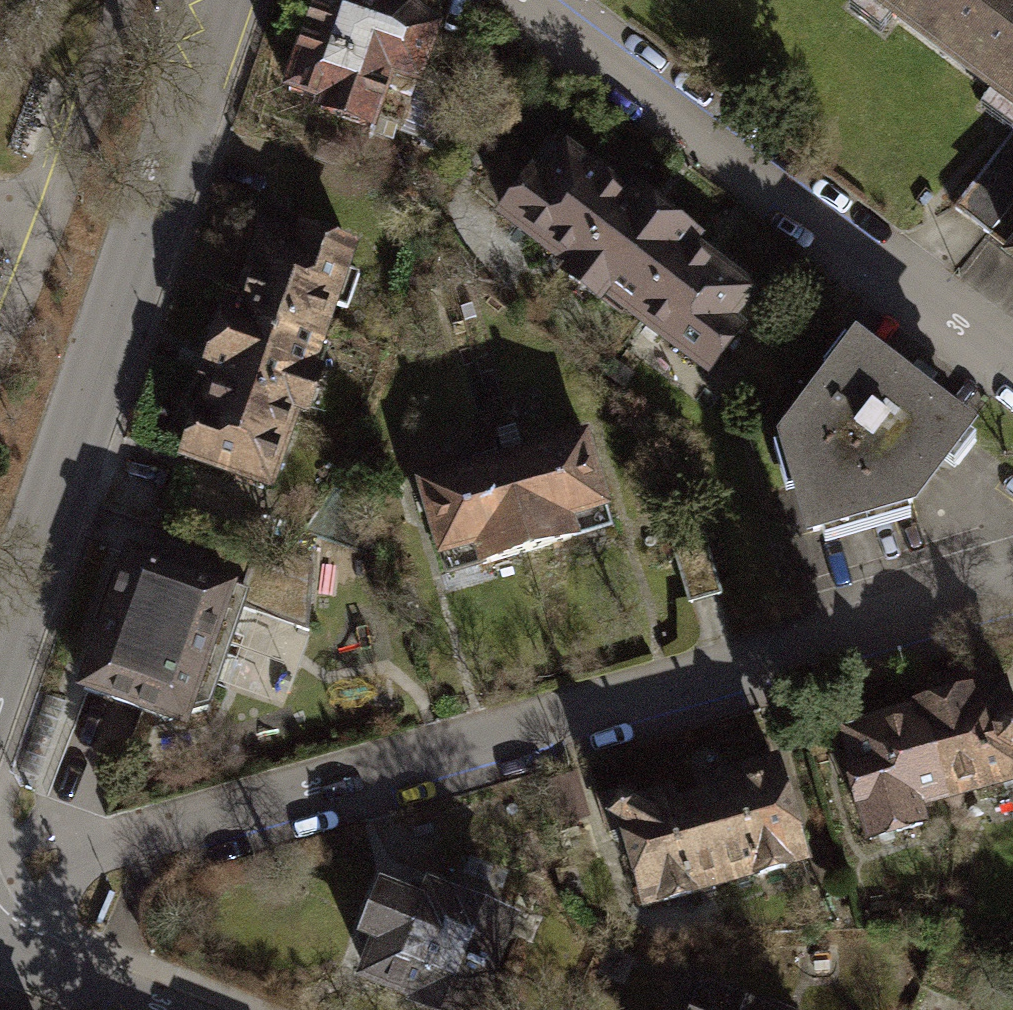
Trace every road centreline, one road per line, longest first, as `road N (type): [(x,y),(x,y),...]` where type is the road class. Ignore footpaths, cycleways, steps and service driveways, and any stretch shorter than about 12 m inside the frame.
road 1 (residential): [(20,956),(118,839),(731,672),(1012,581)]
road 2 (tertiary): [(0,644),(226,0)]
road 3 (residential): [(537,0),(1012,372)]
road 4 (residential): [(20,956),(155,1009)]

